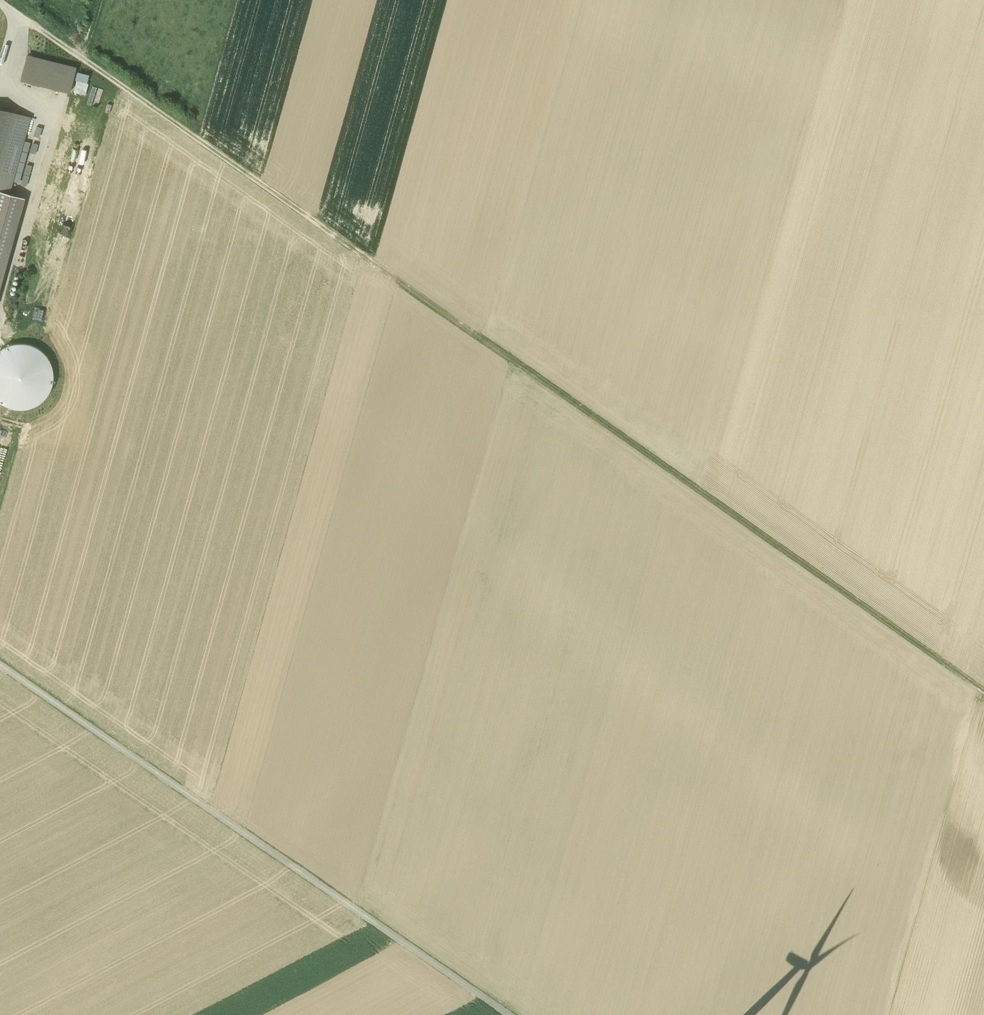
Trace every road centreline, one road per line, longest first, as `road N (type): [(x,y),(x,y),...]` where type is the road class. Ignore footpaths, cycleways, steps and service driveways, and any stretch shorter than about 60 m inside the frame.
road 1 (track): [(84,60),(983,692)]
road 2 (track): [(506,1014),(0,666)]

